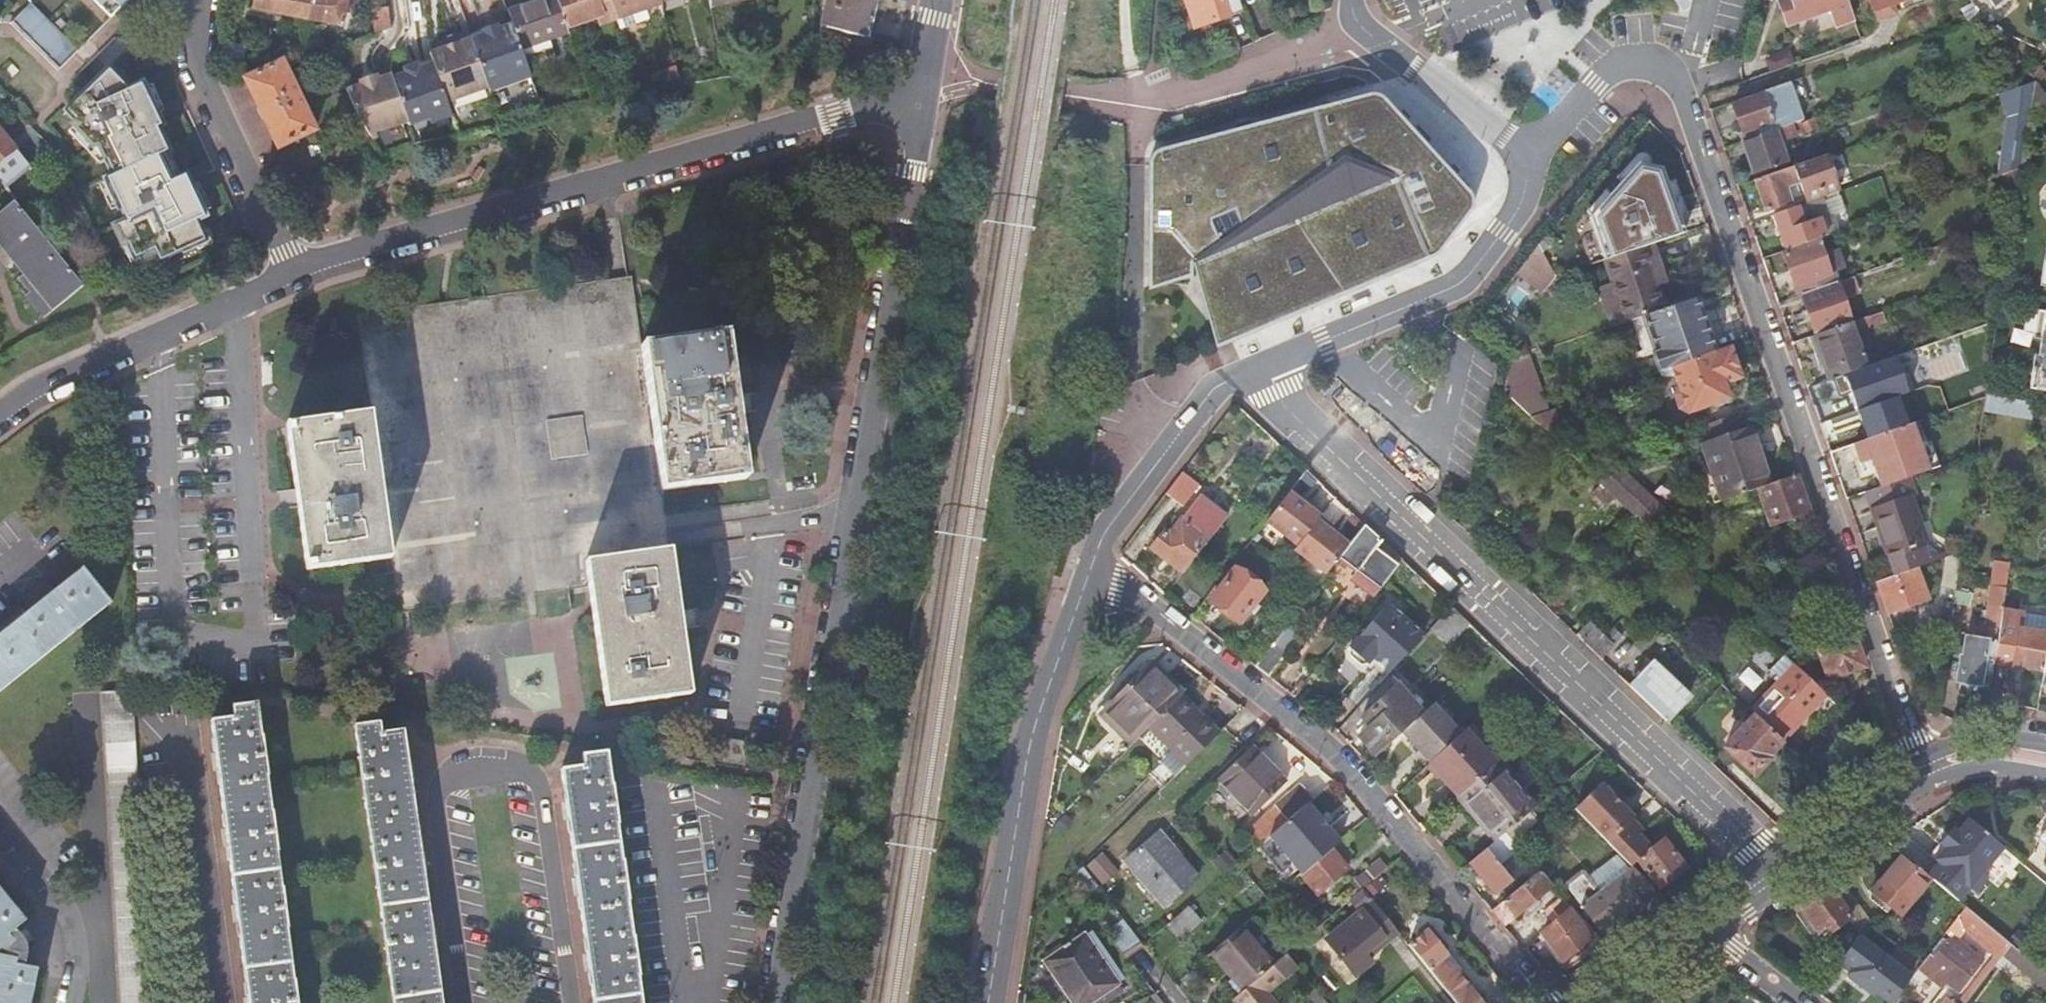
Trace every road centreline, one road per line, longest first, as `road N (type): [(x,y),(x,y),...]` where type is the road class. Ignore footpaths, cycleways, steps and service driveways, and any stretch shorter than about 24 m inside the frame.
road 1 (residential): [(924,90),(774,1002)]
road 2 (residential): [(1684,90),(1924,774)]
road 3 (residential): [(924,90),(289,275)]
road 4 (residential): [(1091,565),(1339,757),(1545,1002)]
road 5 (residential): [(1372,490),(1664,757),(1773,877)]
road 6 (residential): [(1091,565),(1030,747),(990,1002)]
road 7 (residential): [(1533,155),(1523,202),(1464,282),(1267,366)]
road 8 (residential): [(289,275),(107,355),(0,418)]
road 9 (residential): [(198,0),(203,88),(289,275)]
road 10 (residential): [(1267,366),(1216,388),(1107,529),(1091,565)]
road 11 (residential): [(1376,39),(1154,105)]
road 12 (residential): [(1684,90),(1660,63),(1614,65),(1533,155)]
road 13 (residential): [(1376,39),(1533,155)]
road 14 (secondary): [(1924,774),(1773,877)]
road 15 (residential): [(1372,490),(1276,394),(1267,366)]
road 16 (secondary): [(1711,923),(1602,1002)]
road 17 (secondary): [(2045,763),(1976,758),(1924,774)]
road 18 (residential): [(1711,923),(1734,952),(1800,1002)]

